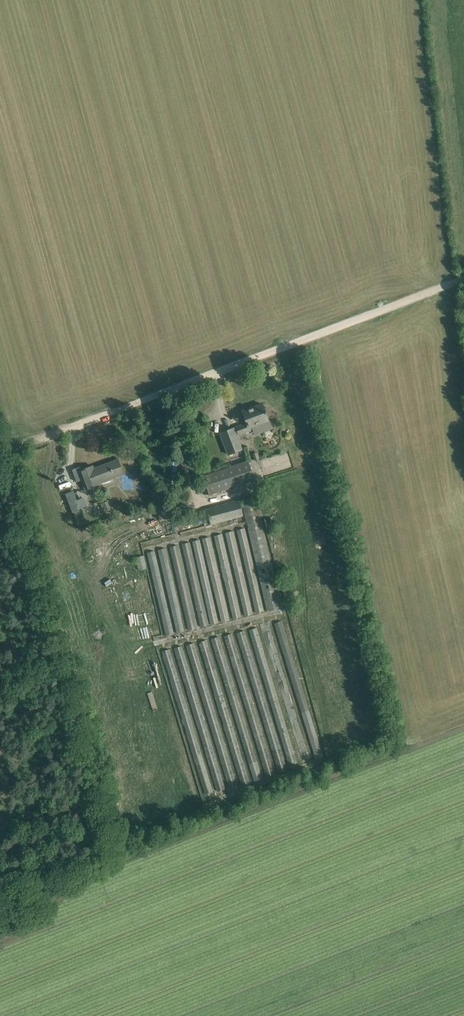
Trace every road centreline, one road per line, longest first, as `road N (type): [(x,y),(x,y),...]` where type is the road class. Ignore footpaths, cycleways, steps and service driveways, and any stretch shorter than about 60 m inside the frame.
road 1 (track): [(463,279),(9,451)]

